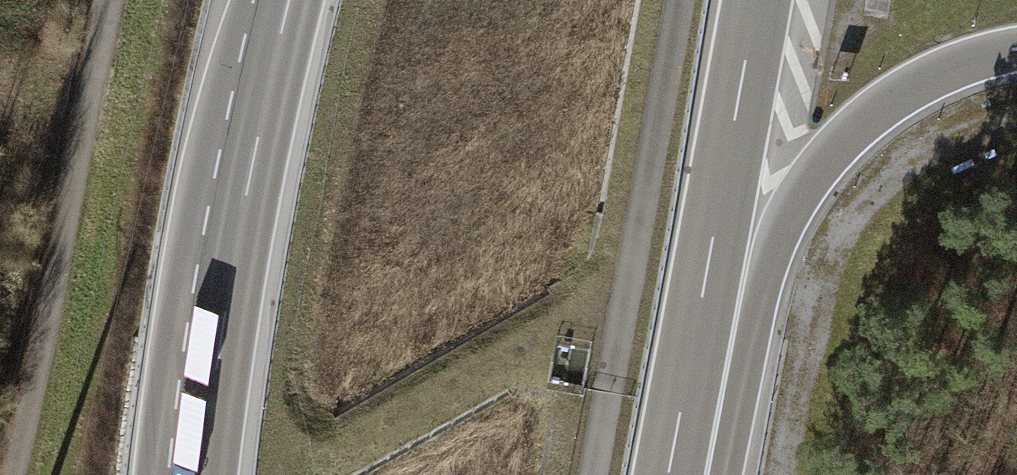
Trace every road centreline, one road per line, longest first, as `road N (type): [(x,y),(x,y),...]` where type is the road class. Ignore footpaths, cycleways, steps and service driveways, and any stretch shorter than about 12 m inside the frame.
road 1 (track): [(109,0),(14,474)]
road 2 (motorway): [(285,0),(218,337),(200,474)]
road 3 (motorway): [(697,341),(843,139),(919,83),(1016,50)]
road 4 (motorway): [(697,341),(756,0)]
road 5 (motorway): [(671,474),(697,341)]

